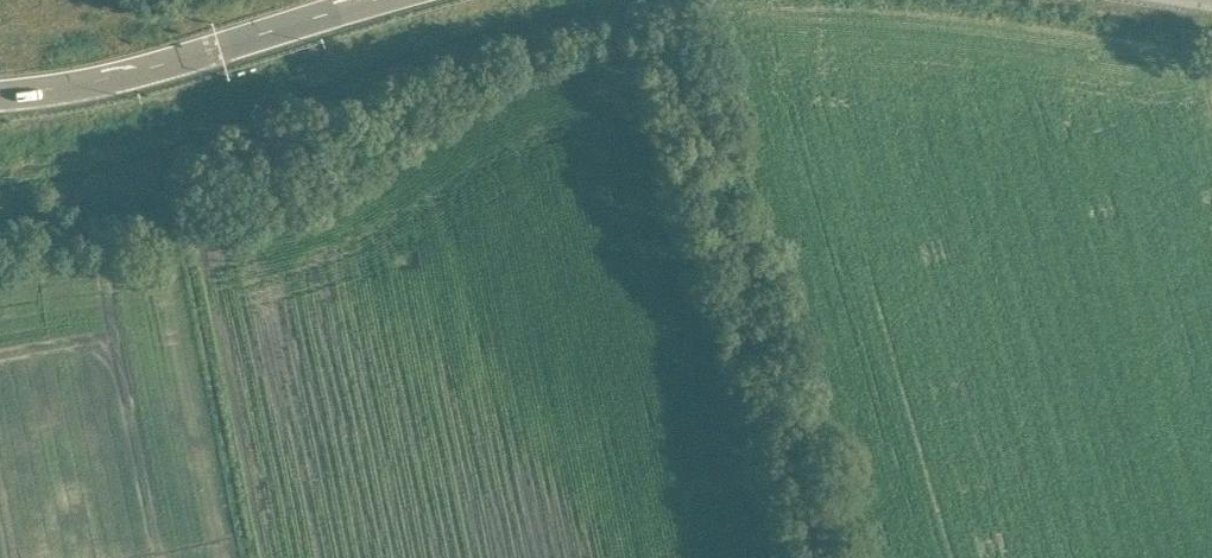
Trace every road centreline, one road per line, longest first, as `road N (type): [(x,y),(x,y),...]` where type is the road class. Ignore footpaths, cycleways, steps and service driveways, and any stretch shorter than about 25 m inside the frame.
road 1 (motorway): [(0,92),(101,79),(374,0)]

